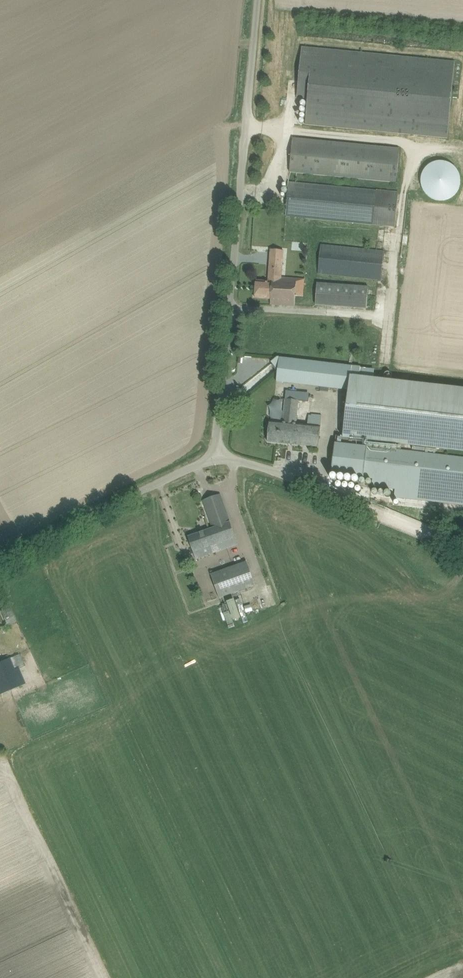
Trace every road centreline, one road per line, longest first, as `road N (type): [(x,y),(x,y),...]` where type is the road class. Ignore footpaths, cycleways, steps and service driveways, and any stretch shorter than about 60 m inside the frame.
road 1 (unclassified): [(213,453),(258,0)]
road 2 (unclassified): [(0,561),(213,453)]
road 3 (unclassified): [(213,453),(362,506)]

